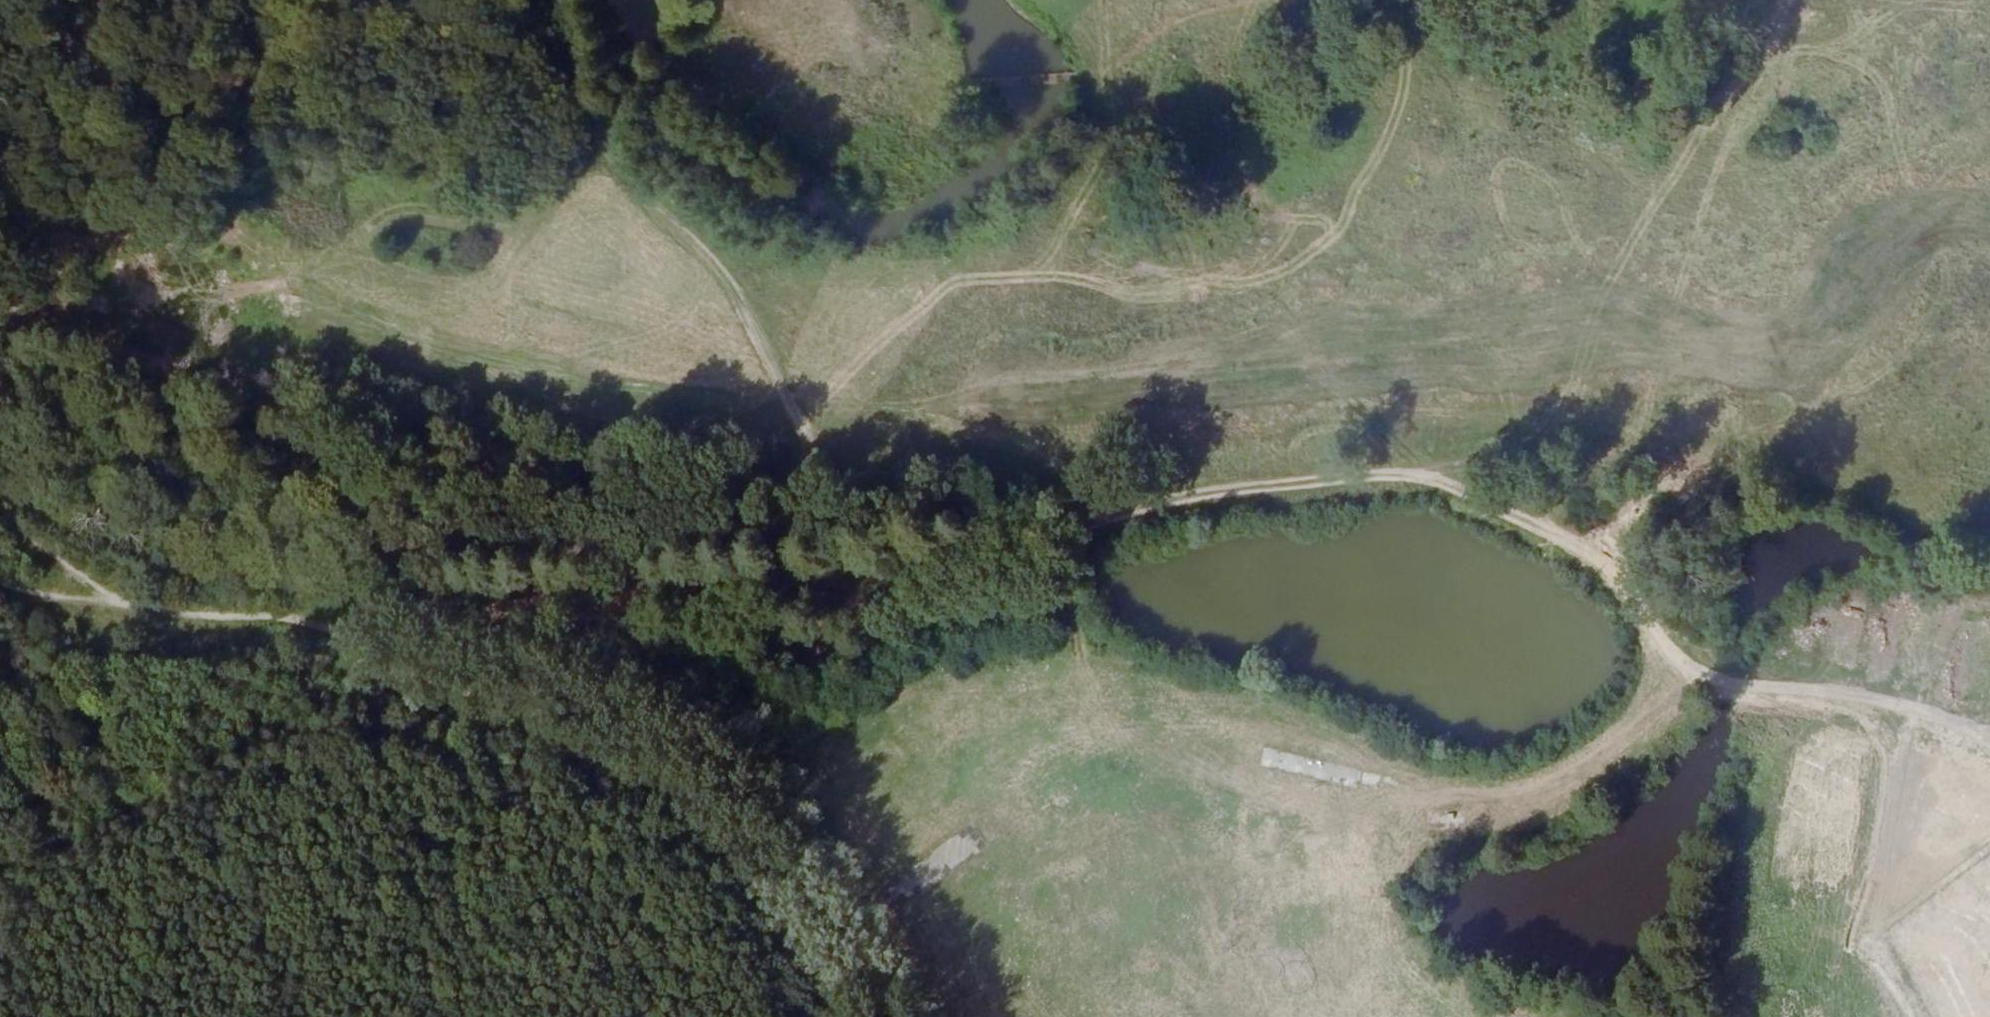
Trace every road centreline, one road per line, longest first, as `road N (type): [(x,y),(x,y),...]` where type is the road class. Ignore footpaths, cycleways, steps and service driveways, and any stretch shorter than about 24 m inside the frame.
road 1 (track): [(826,1016),(702,810),(550,731),(358,658)]
road 2 (track): [(0,491),(125,606),(358,658)]
road 3 (track): [(0,583),(24,596),(125,606)]

